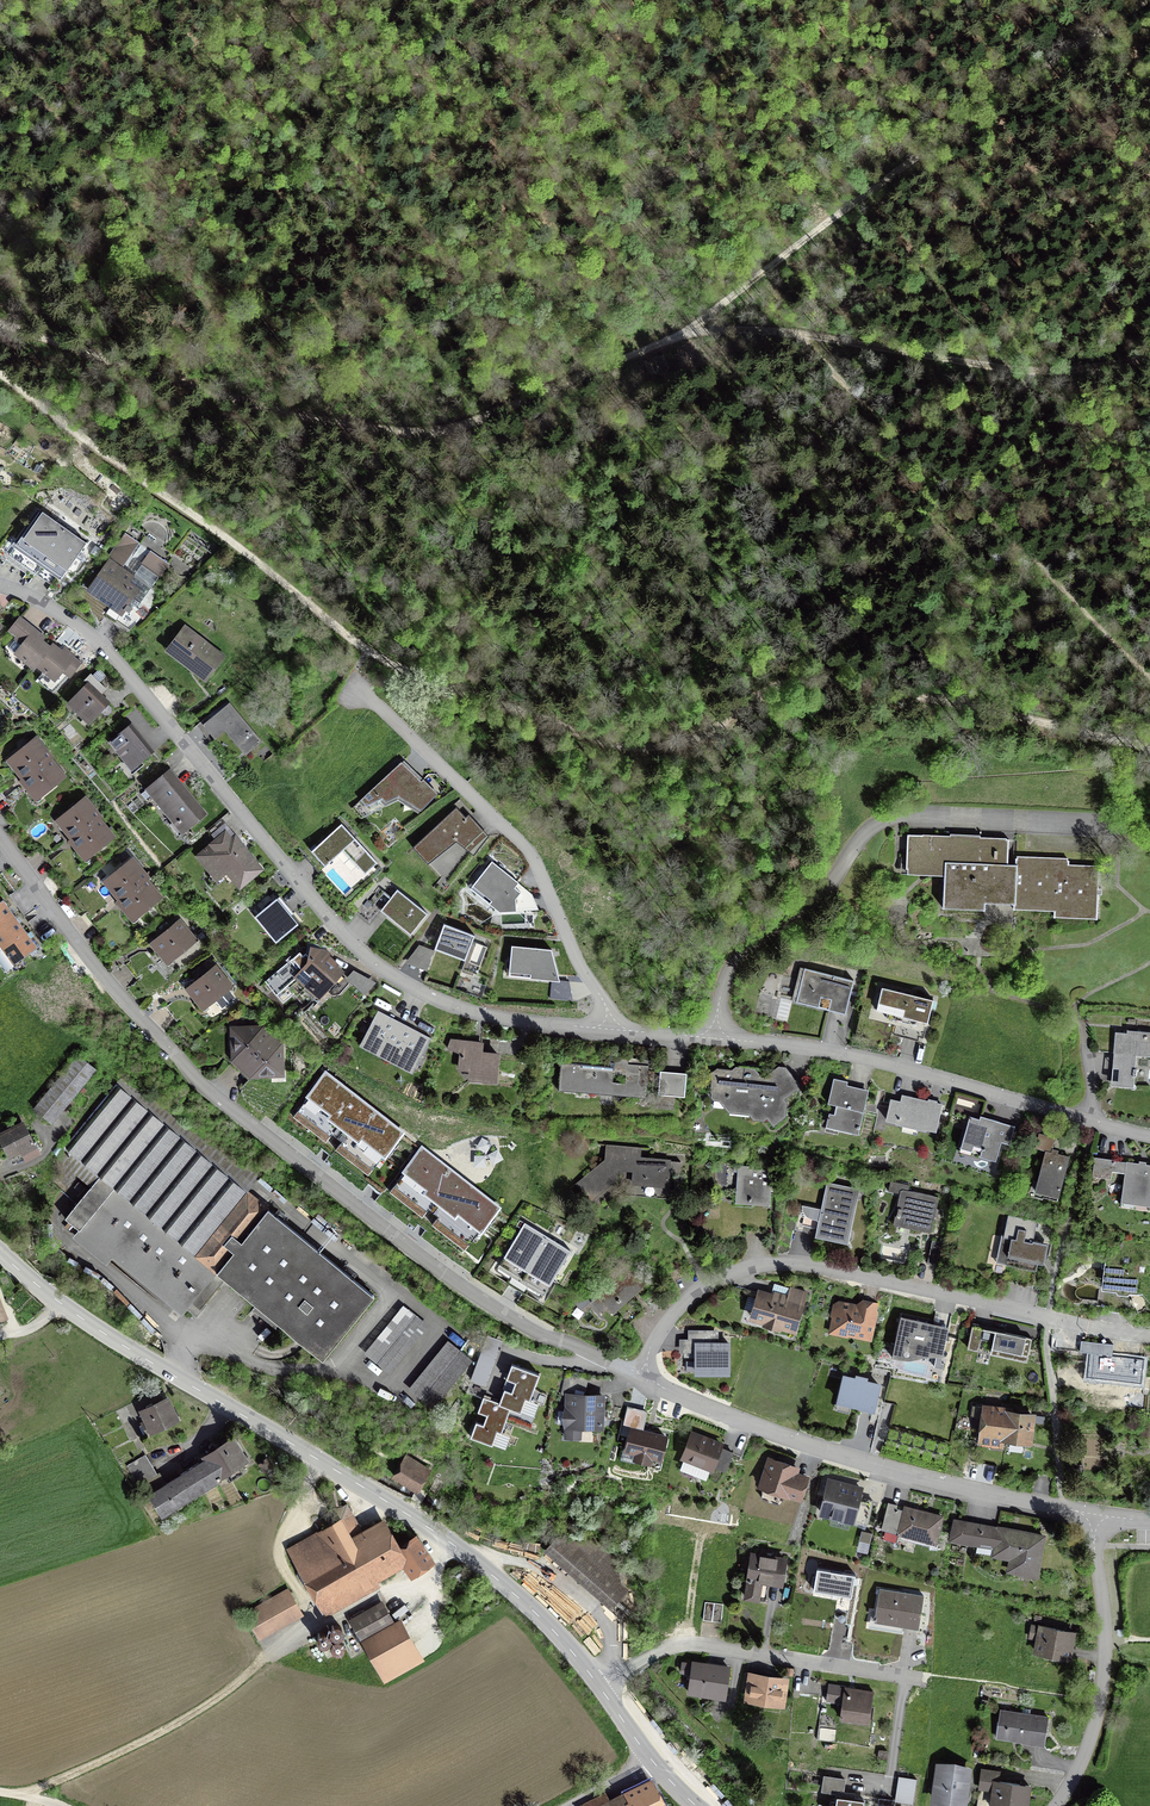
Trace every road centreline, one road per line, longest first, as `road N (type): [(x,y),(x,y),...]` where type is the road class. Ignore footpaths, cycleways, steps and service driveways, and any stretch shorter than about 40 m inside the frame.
road 1 (track): [(0,324),(276,409),(409,433),(471,423),(653,346),(725,329),(1050,372),(1149,357)]
road 2 (residential): [(641,1377),(492,1306),(195,1081),(89,960),(0,839)]
road 3 (tertiary): [(649,1760),(556,1635),(463,1551),(56,1304),(0,1255)]
road 4 (track): [(1149,746),(813,681),(774,686),(700,736),(633,746),(472,695),(368,651)]
road 5 (residential): [(0,585),(63,614),(104,648),(349,942),(400,982),(500,1020),(611,1030)]
road 6 (residential): [(641,1377),(663,1327),(691,1296),(725,1274),(768,1263),(806,1264),(1149,1337)]
road 7 (track): [(690,333),(984,104),(1149,2)]
road 8 (track): [(321,1461),(279,1558),(311,1617),(307,1633),(194,1714),(31,1796)]
road 9 (track): [(813,337),(836,381),(1149,674)]
road 10 (residential): [(1094,1520),(795,1441),(641,1377)]
road 11 (track): [(368,651),(0,371)]
road 12 (residential): [(715,1039),(837,1053),(1149,1135)]
road 13 (residential): [(611,1030),(534,863),(353,687)]
road 14 (track): [(0,76),(41,104),(91,157),(152,248),(185,329),(183,344),(156,373)]
road 15 (residential): [(899,818),(875,825),(829,887),(729,972),(715,1039)]
road 16 (residential): [(1094,1520),(1105,1647),(1101,1698),(1055,1805)]

